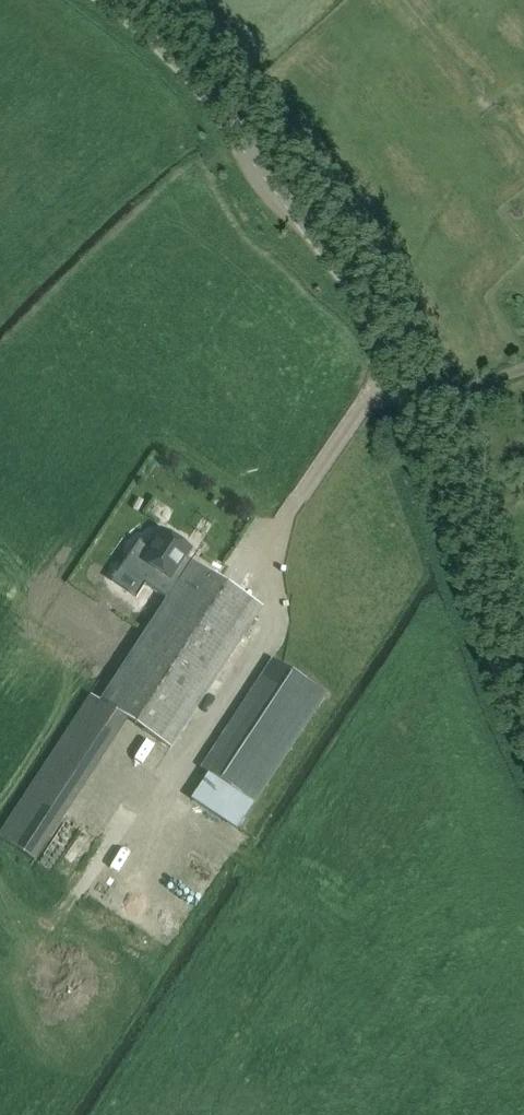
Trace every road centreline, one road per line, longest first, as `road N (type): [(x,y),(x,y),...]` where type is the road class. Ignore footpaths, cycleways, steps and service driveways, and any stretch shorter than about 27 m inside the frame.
road 1 (unclassified): [(523,721),(395,358),(364,301),(189,72),(107,0)]

